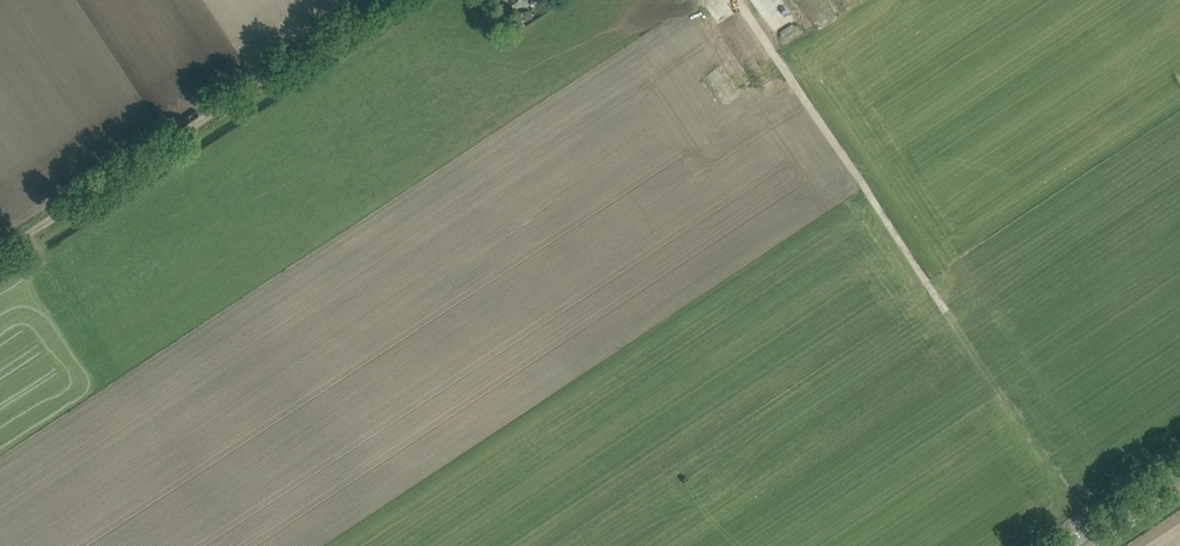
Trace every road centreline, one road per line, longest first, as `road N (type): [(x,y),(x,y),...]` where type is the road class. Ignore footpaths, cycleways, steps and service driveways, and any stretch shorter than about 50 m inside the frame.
road 1 (track): [(0,258),(397,0)]
road 2 (tertiary): [(1066,545),(1179,472)]

